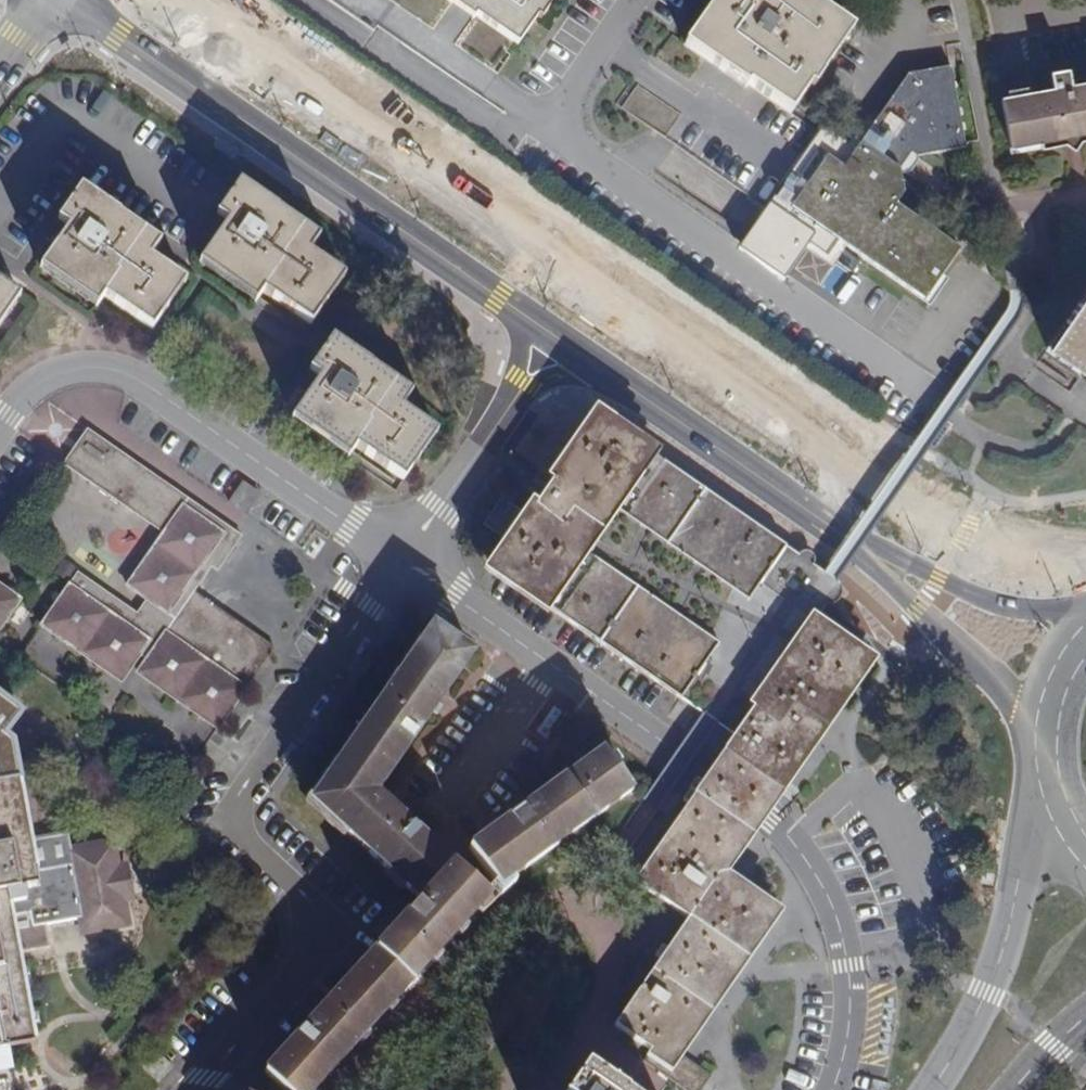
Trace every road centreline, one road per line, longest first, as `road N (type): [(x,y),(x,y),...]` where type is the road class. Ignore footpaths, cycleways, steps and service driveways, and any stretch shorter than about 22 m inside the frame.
road 1 (tertiary): [(1085,569),(1023,555),(914,508),(160,0)]
road 2 (residential): [(833,1089),(847,1037),(844,943),(829,898),(794,842),(710,771),(405,561)]
road 3 (residential): [(625,0),(547,123),(619,178),(904,386),(983,263)]
road 4 (residential): [(405,561),(221,815),(296,887),(311,935),(301,976),(196,1089)]
road 5 (tertiary): [(568,342),(916,605),(966,653),(1049,782)]
road 6 (tertiary): [(77,0),(568,342)]
road 7 (residential): [(0,428),(41,377),(86,366),(138,377),(405,561)]
road 8 (tertiary): [(1049,782),(985,992),(929,1089)]
road 9 (residential): [(568,342),(405,561)]
road 10 (tertiary): [(1085,639),(1060,678),(1047,721),(1049,782)]

